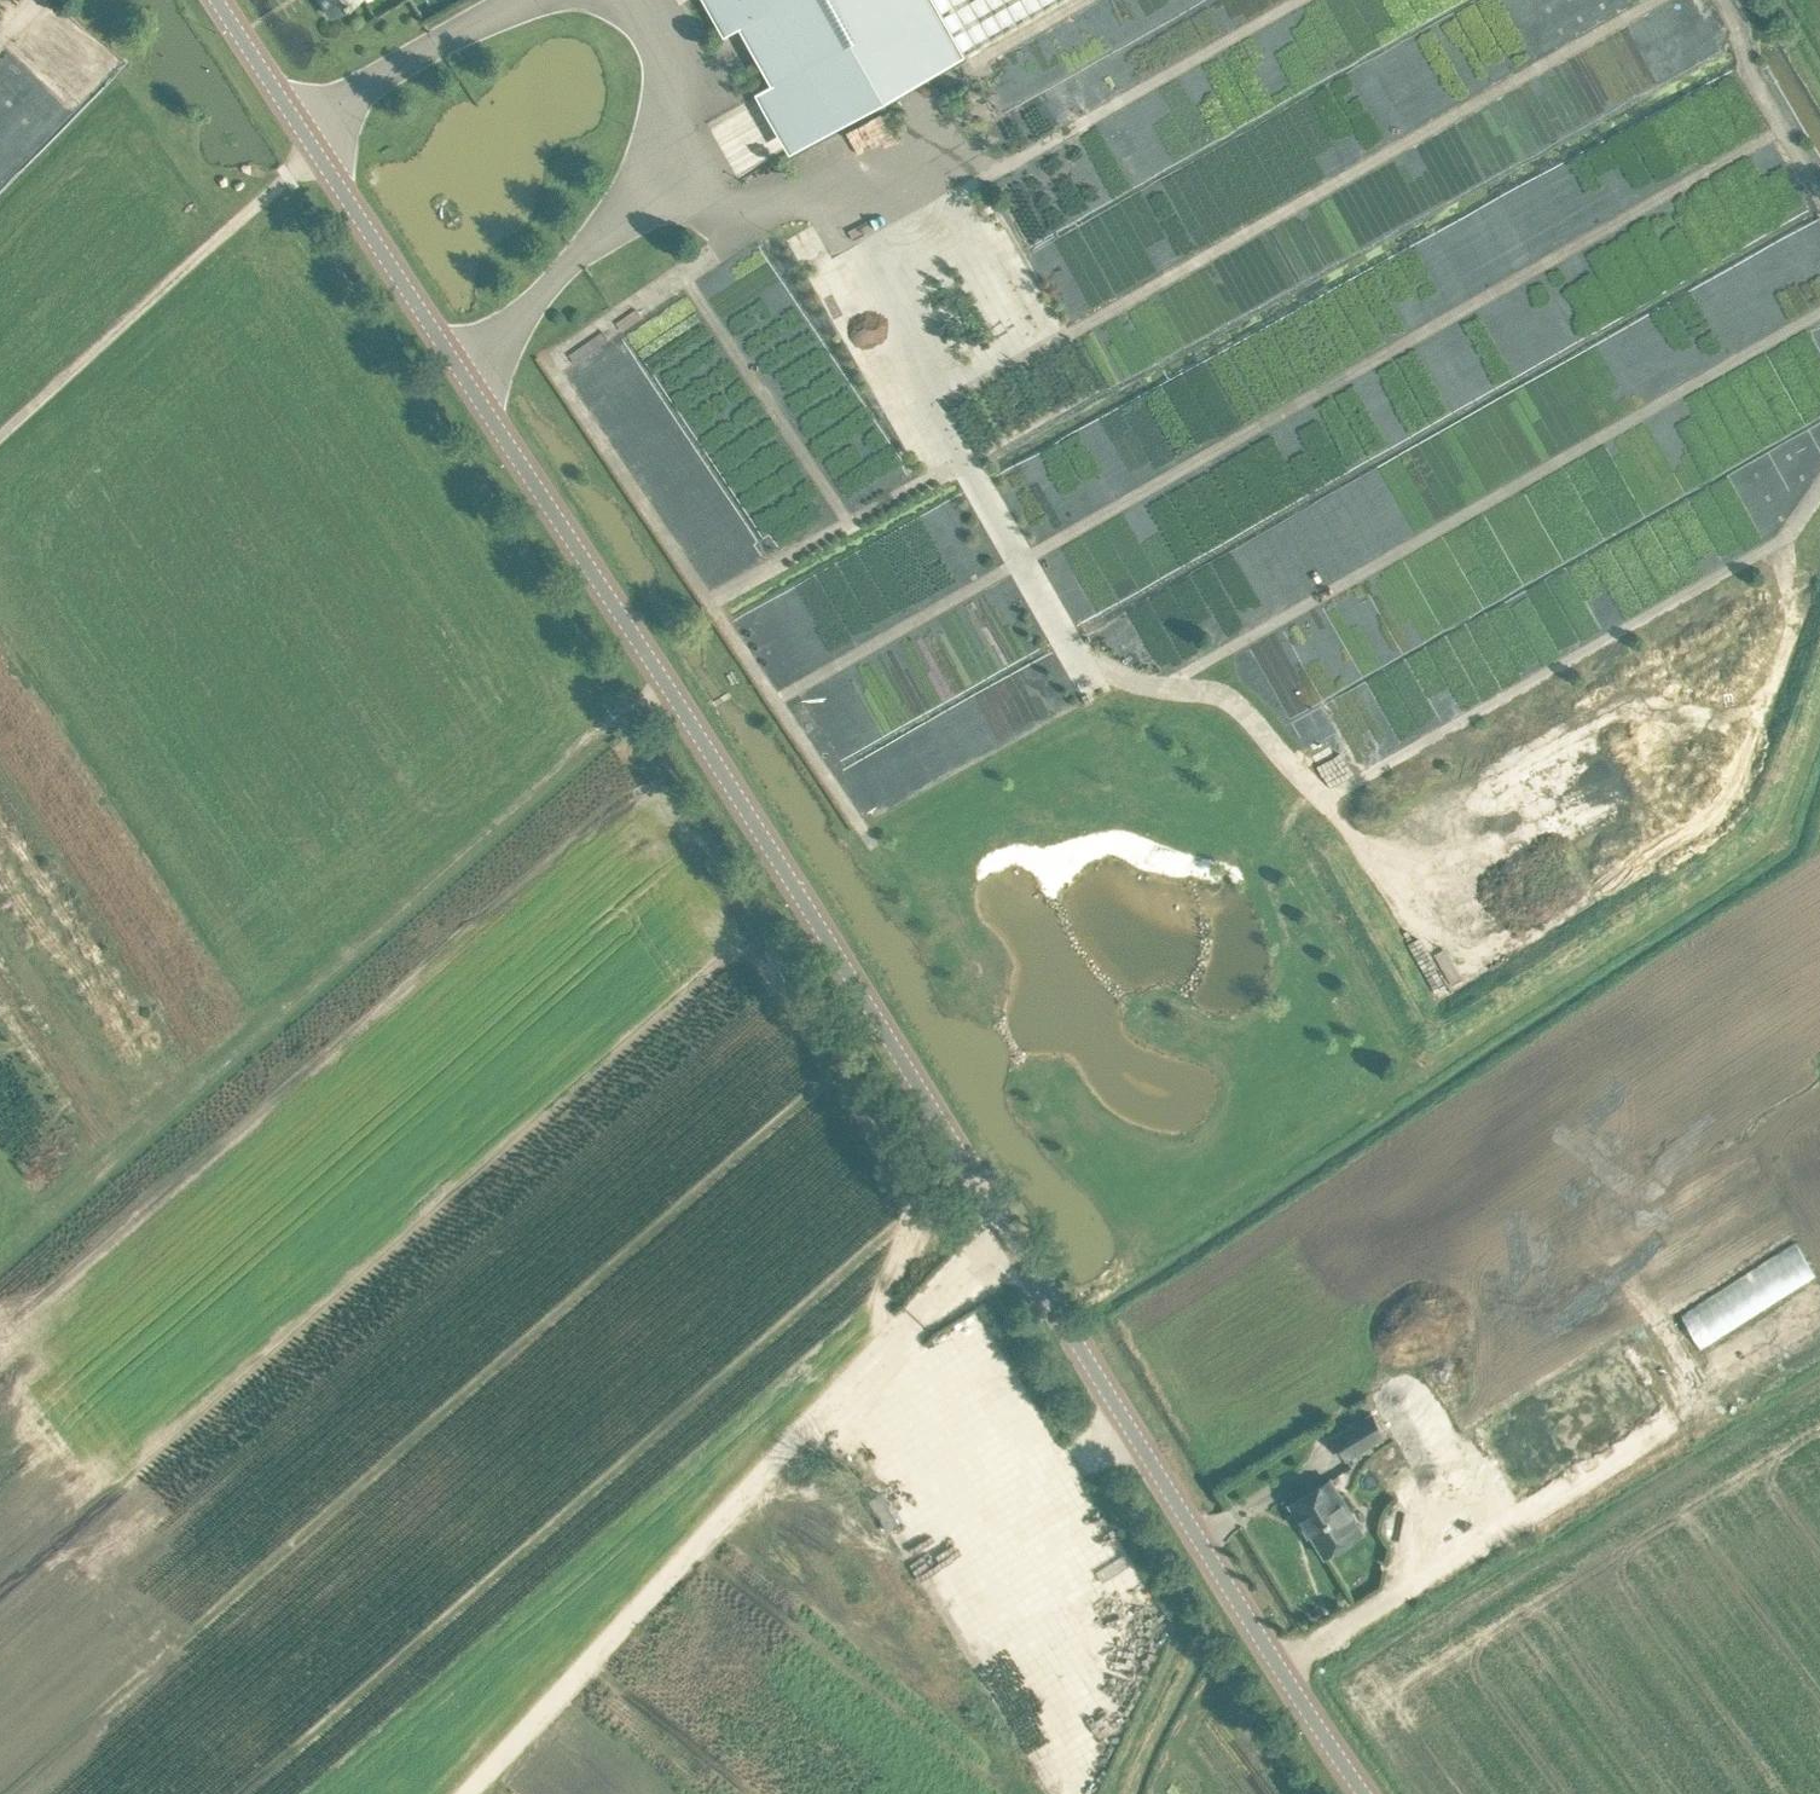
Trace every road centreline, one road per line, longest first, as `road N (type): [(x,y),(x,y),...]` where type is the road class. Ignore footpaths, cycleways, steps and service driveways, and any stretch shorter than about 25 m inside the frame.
road 1 (unclassified): [(1366,1793),(692,724),(219,0)]

